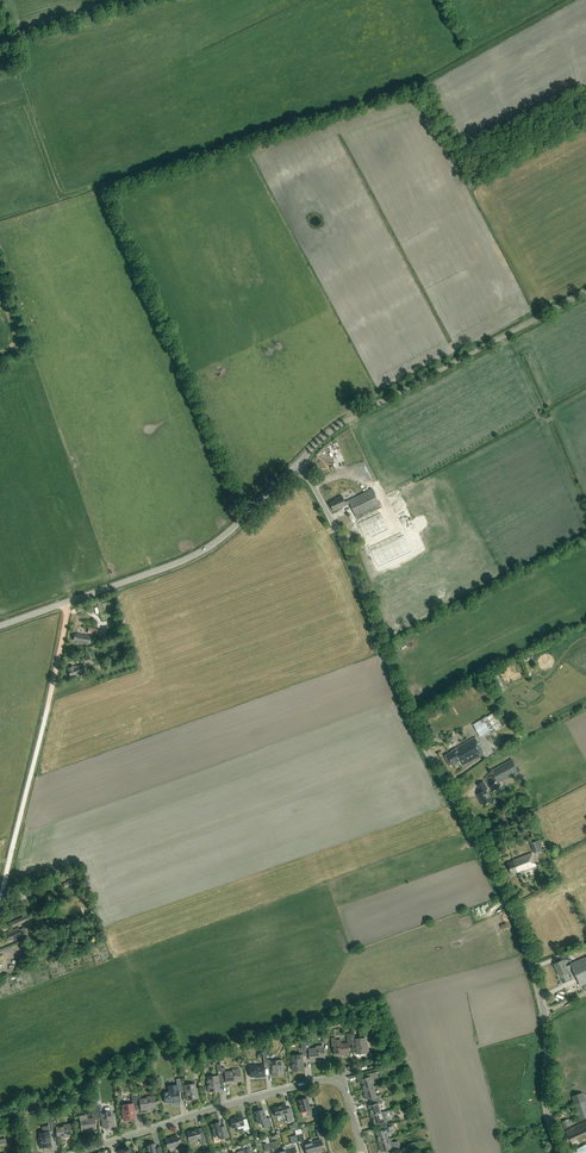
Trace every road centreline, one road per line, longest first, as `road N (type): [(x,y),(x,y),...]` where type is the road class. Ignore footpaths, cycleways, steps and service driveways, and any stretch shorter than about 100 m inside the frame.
road 1 (unclassified): [(559,1152),(545,1104),(541,1001),(522,933),(420,739),(345,544),(296,466)]
road 2 (unclassified): [(0,627),(213,545),(296,466)]
road 3 (unclassified): [(296,466),(348,420),(585,292)]
road 4 (track): [(67,603),(0,910)]
road 5 (residential): [(84,1152),(340,1075)]

